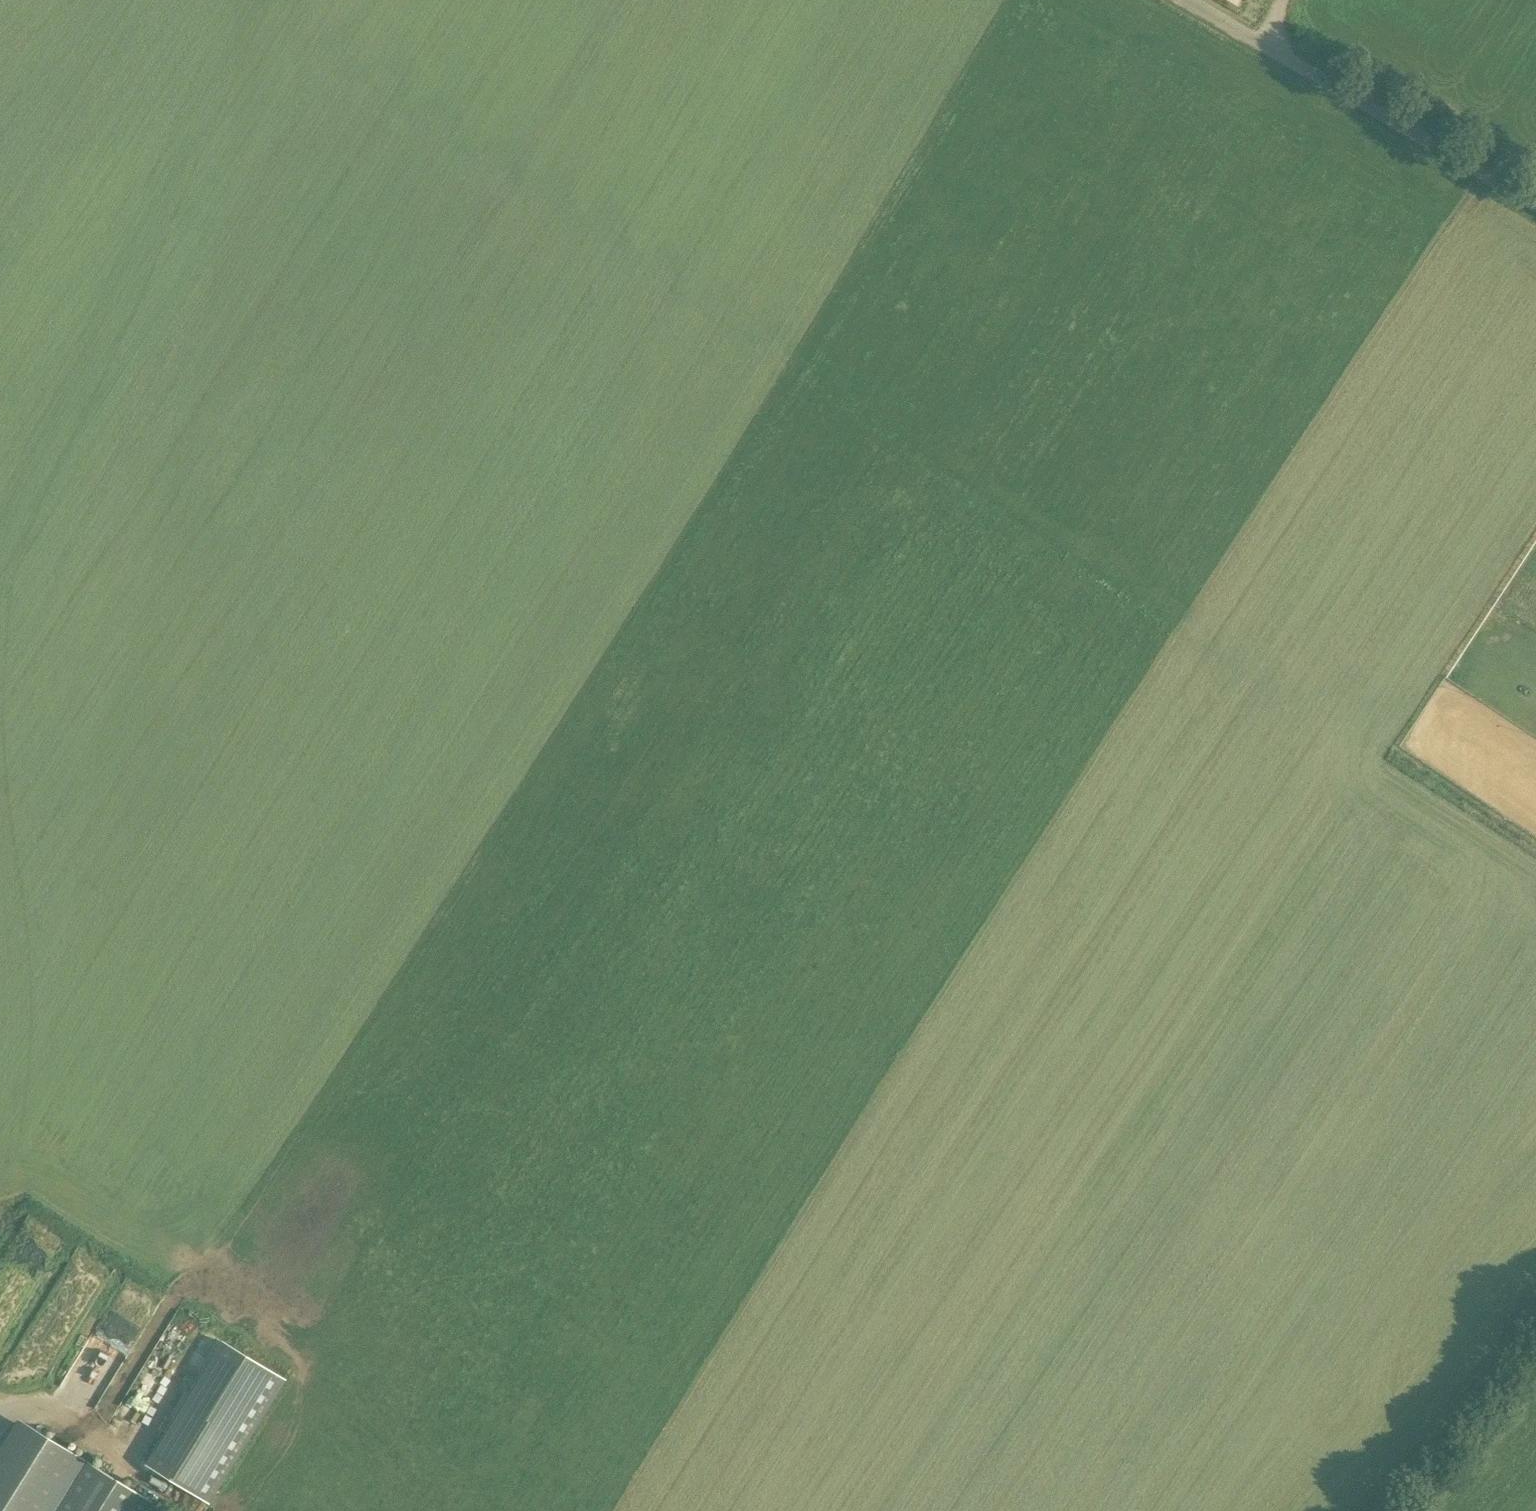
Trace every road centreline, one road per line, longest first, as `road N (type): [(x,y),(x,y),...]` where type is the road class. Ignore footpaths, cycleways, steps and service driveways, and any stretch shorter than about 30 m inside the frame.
road 1 (unclassified): [(1535,204),(1188,0)]
road 2 (track): [(1372,1510),(1535,1323)]

